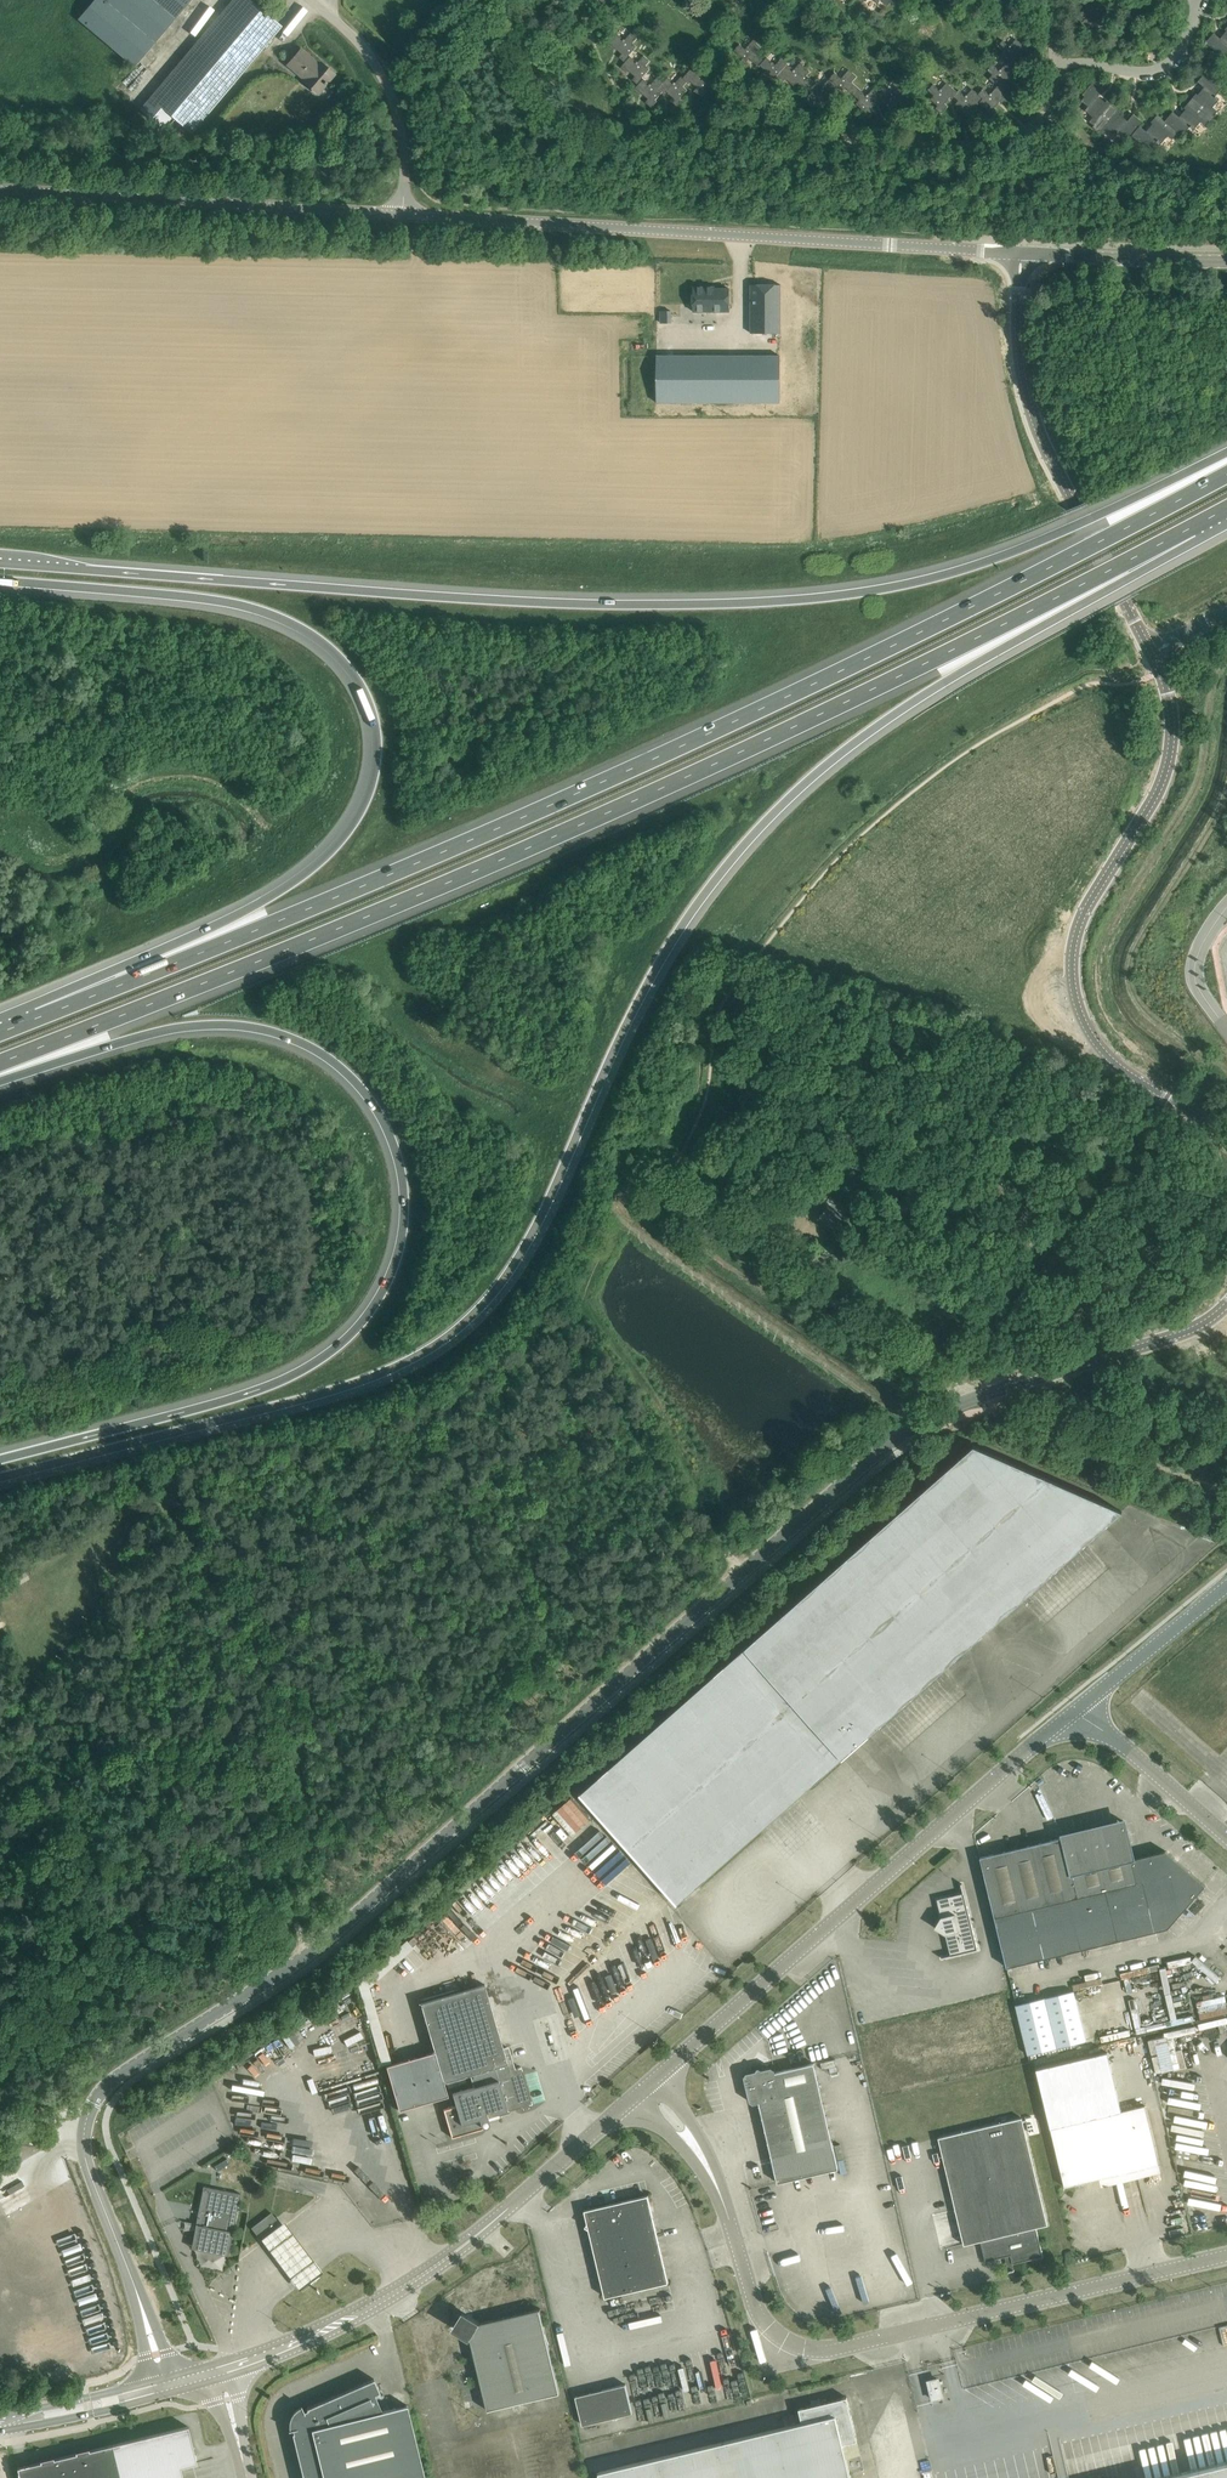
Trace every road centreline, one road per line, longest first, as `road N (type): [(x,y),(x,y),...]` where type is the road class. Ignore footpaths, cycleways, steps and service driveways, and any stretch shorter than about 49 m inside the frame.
road 1 (motorway): [(0,1476),(304,1400),(445,1345),(491,1307),(531,1255),(660,984),(764,829),(851,747),(933,690),(1136,573),(1189,527)]
road 2 (tertiary): [(965,1402),(878,1450),(322,1942),(101,2090),(87,2114),(84,2143),(138,2300)]
road 3 (motorway): [(1226,473),(936,624),(555,802),(38,1016)]
road 4 (motorway): [(0,1061),(364,921),(758,746),(1189,527)]
road 5 (motorway): [(1226,452),(973,566),(792,601),(679,606),(449,596),(0,561)]
road 6 (motorway): [(0,1077),(187,1028),(273,1031),(340,1065),(365,1088),(396,1146),(407,1204),(389,1286),(358,1330),(319,1363),(277,1384),(0,1458)]
road 7 (motorway): [(0,580),(176,594),(275,616),(347,667),(374,728),(373,773),(360,811),(304,875),(38,1016)]
road 8 (unclassified): [(1022,252),(404,215)]
road 9 (unclassified): [(1226,2256),(809,2350),(773,2332),(757,2312),(723,2199)]
road 10 (tertiary): [(1226,1141),(1105,1054),(1073,998),(1077,927),(1170,758),(1171,704),(1154,651)]
road 11 (unclassified): [(660,2074),(1035,1744),(1090,1729)]
road 12 (unclassified): [(218,2368),(309,2337),(423,2276),(634,2098)]
road 13 (tertiary): [(1154,651),(1027,398),(1018,338),(1022,252)]
road 14 (unclassified): [(404,215),(0,189)]
road 15 (unclassified): [(965,1402),(957,1388),(673,1189)]
road 16 (tertiary): [(965,1402),(1186,1329),(1226,1304)]
road 17 (unclassified): [(404,215),(402,140),(386,85),(361,44),(312,0)]
road 18 (unclassified): [(1090,1729),(1093,1696),(1226,1586)]
road 19 (tertiary): [(1022,252),(1226,260)]
road 20 (unclassified): [(1090,1729),(1117,1739),(1226,1838)]
road 21 (tertiary): [(0,2424),(156,2385)]
road 22 (unclassified): [(723,2199),(712,2158),(660,2074)]
road 23 (unclassified): [(634,2098),(723,2199)]

